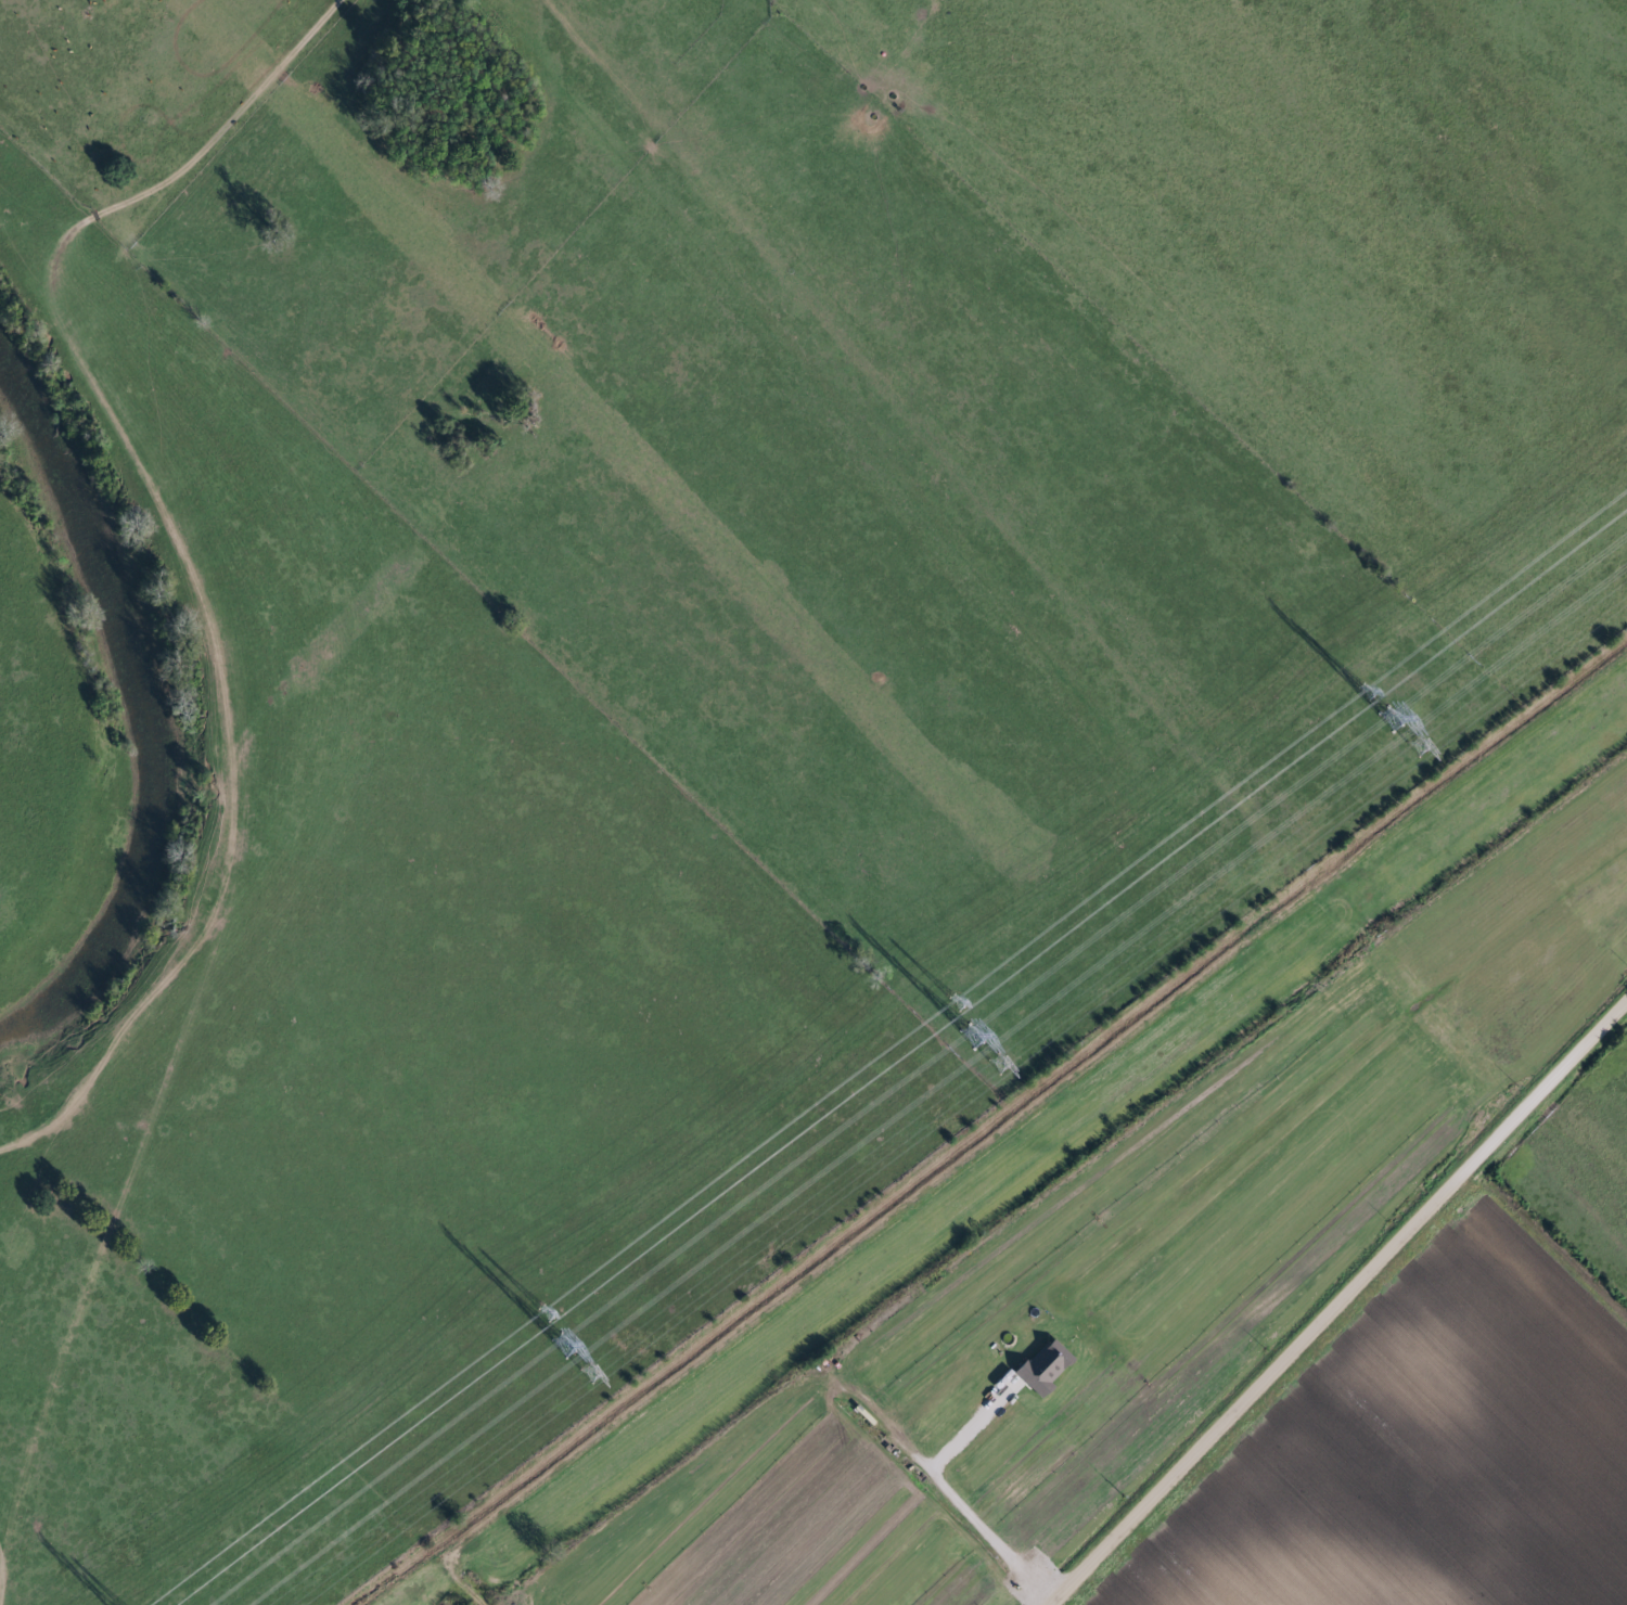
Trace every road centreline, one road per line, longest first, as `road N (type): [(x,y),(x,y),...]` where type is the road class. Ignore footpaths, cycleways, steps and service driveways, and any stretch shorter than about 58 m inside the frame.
road 1 (residential): [(1626,1007),(1049,1604)]
road 2 (track): [(379,1604),(665,1384)]

